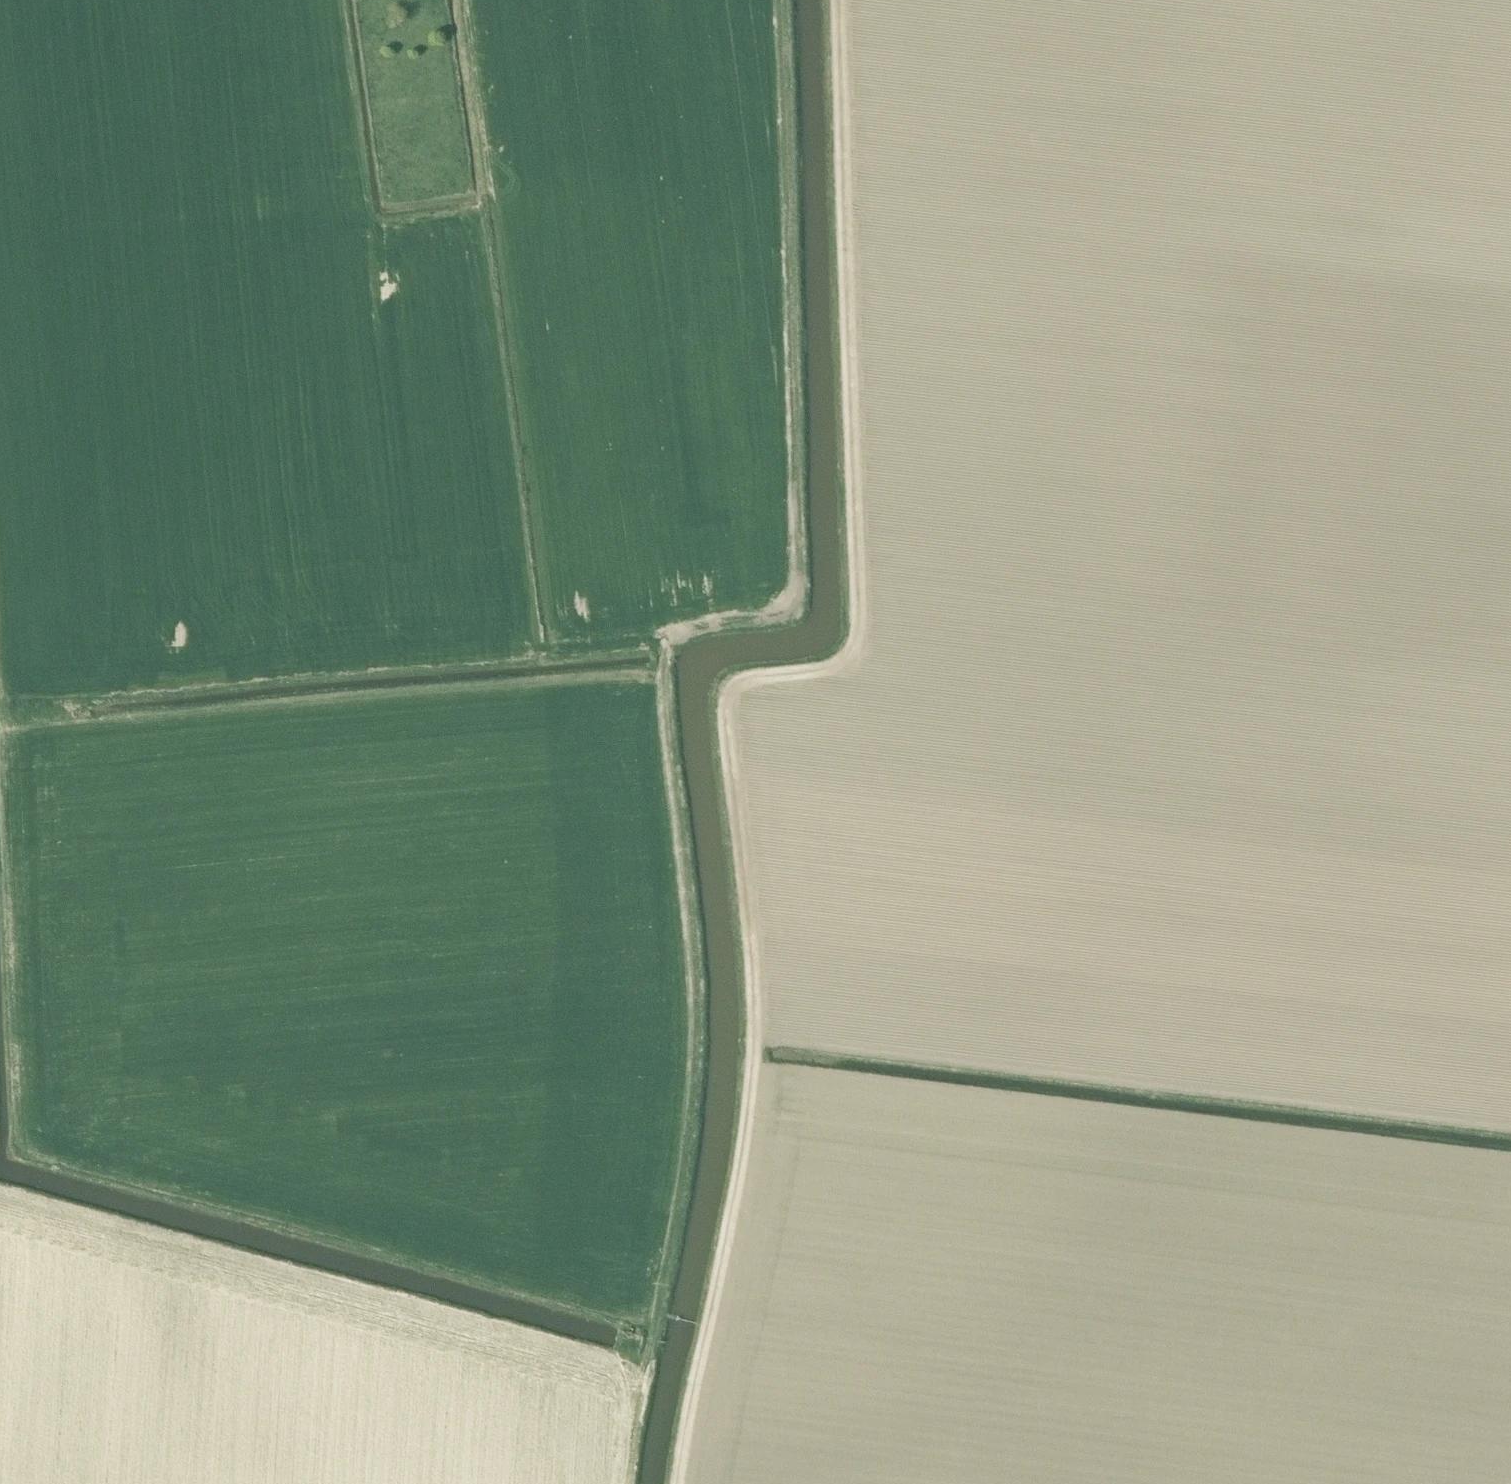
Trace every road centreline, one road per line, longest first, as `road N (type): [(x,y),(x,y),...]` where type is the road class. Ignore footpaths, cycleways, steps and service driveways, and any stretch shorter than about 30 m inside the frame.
road 1 (track): [(685,1483),(749,1139),(754,1061),(758,992),(732,706),(770,685),(843,673),(866,632),(844,0)]

